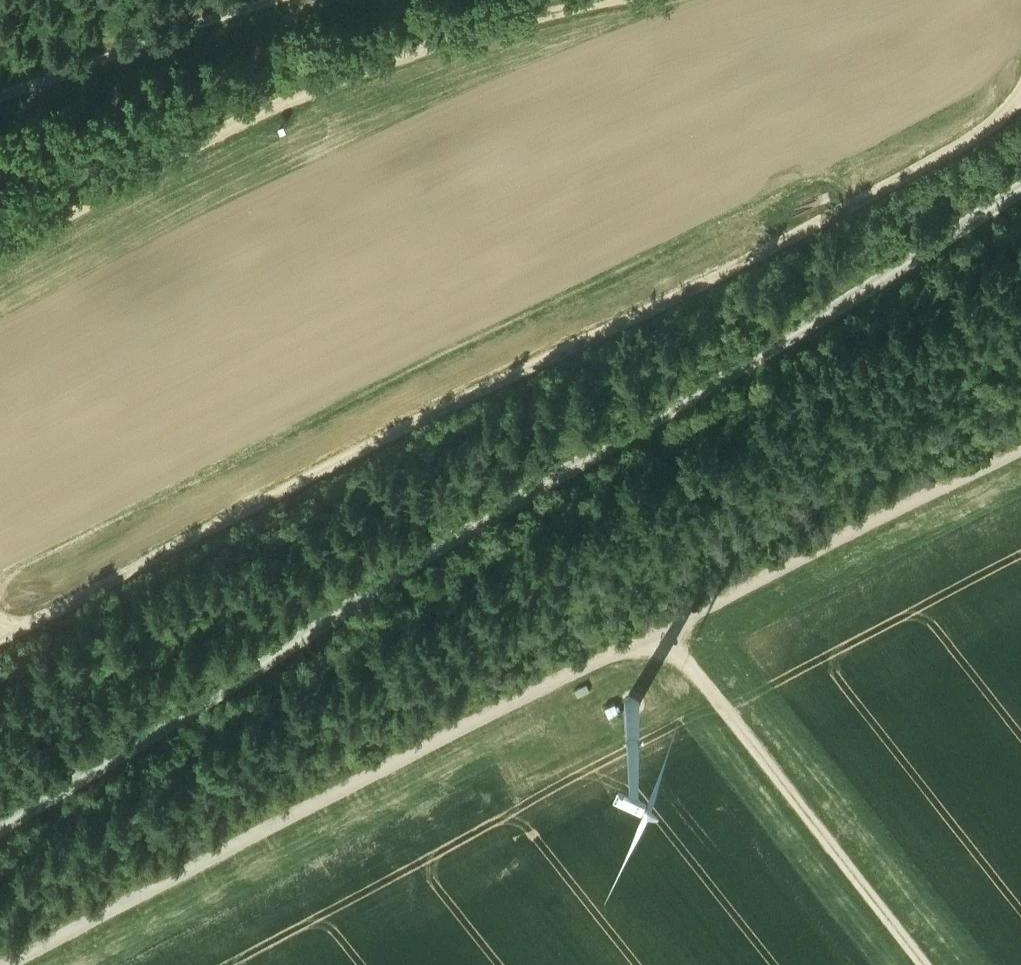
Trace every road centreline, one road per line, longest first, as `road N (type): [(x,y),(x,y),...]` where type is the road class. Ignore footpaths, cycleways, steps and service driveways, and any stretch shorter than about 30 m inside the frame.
road 1 (track): [(0,835),(1020,198)]
road 2 (track): [(1020,110),(1014,122),(0,651)]
road 3 (track): [(1020,440),(6,964)]
road 4 (track): [(0,253),(314,87),(562,0)]
road 5 (track): [(924,964),(655,628)]
road 6 (track): [(286,0),(0,108)]

